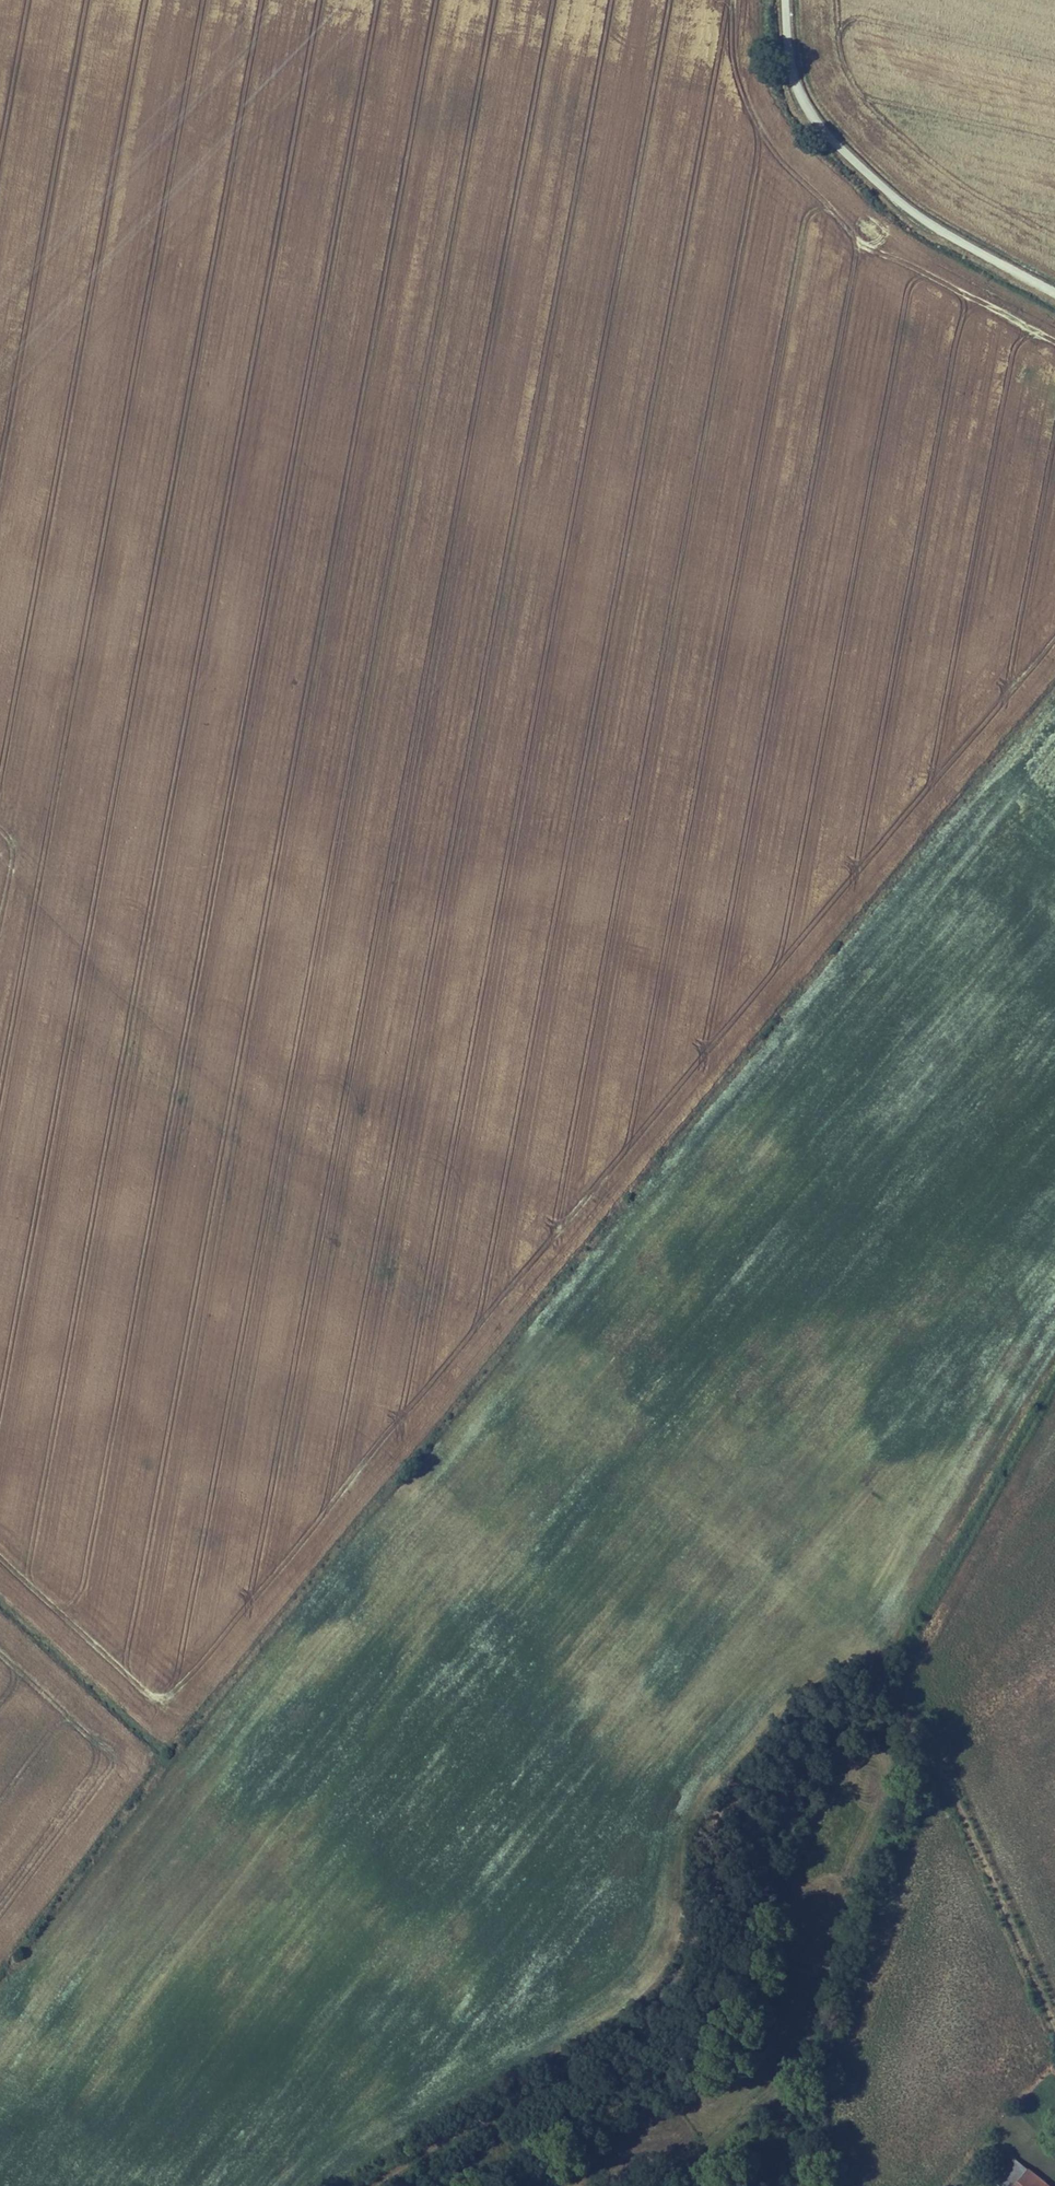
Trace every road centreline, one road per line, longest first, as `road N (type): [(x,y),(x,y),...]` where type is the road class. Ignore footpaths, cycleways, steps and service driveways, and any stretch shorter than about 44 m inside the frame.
road 1 (tertiary): [(1054,295),(921,220),(824,132),(796,83),(786,0)]

